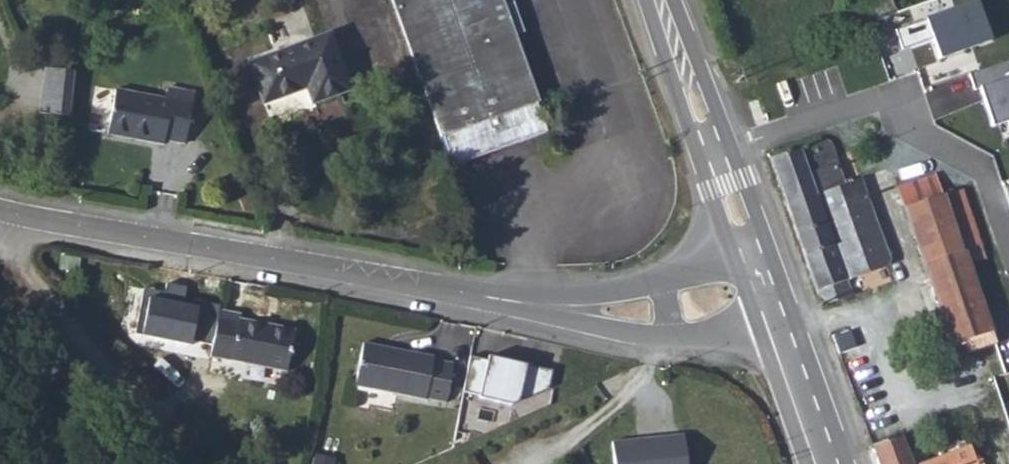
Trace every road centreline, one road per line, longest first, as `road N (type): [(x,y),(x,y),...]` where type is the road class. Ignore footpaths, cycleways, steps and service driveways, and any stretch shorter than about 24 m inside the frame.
road 1 (unclassified): [(0,209),(508,303)]
road 2 (residential): [(1008,246),(985,173),(893,101),(716,152)]
road 3 (unclassified): [(508,303),(631,334),(779,324)]
road 4 (unclassified): [(751,250),(603,296),(508,303)]
road 5 (secondary): [(661,0),(716,152)]
road 6 (secondary): [(779,324),(829,463)]

